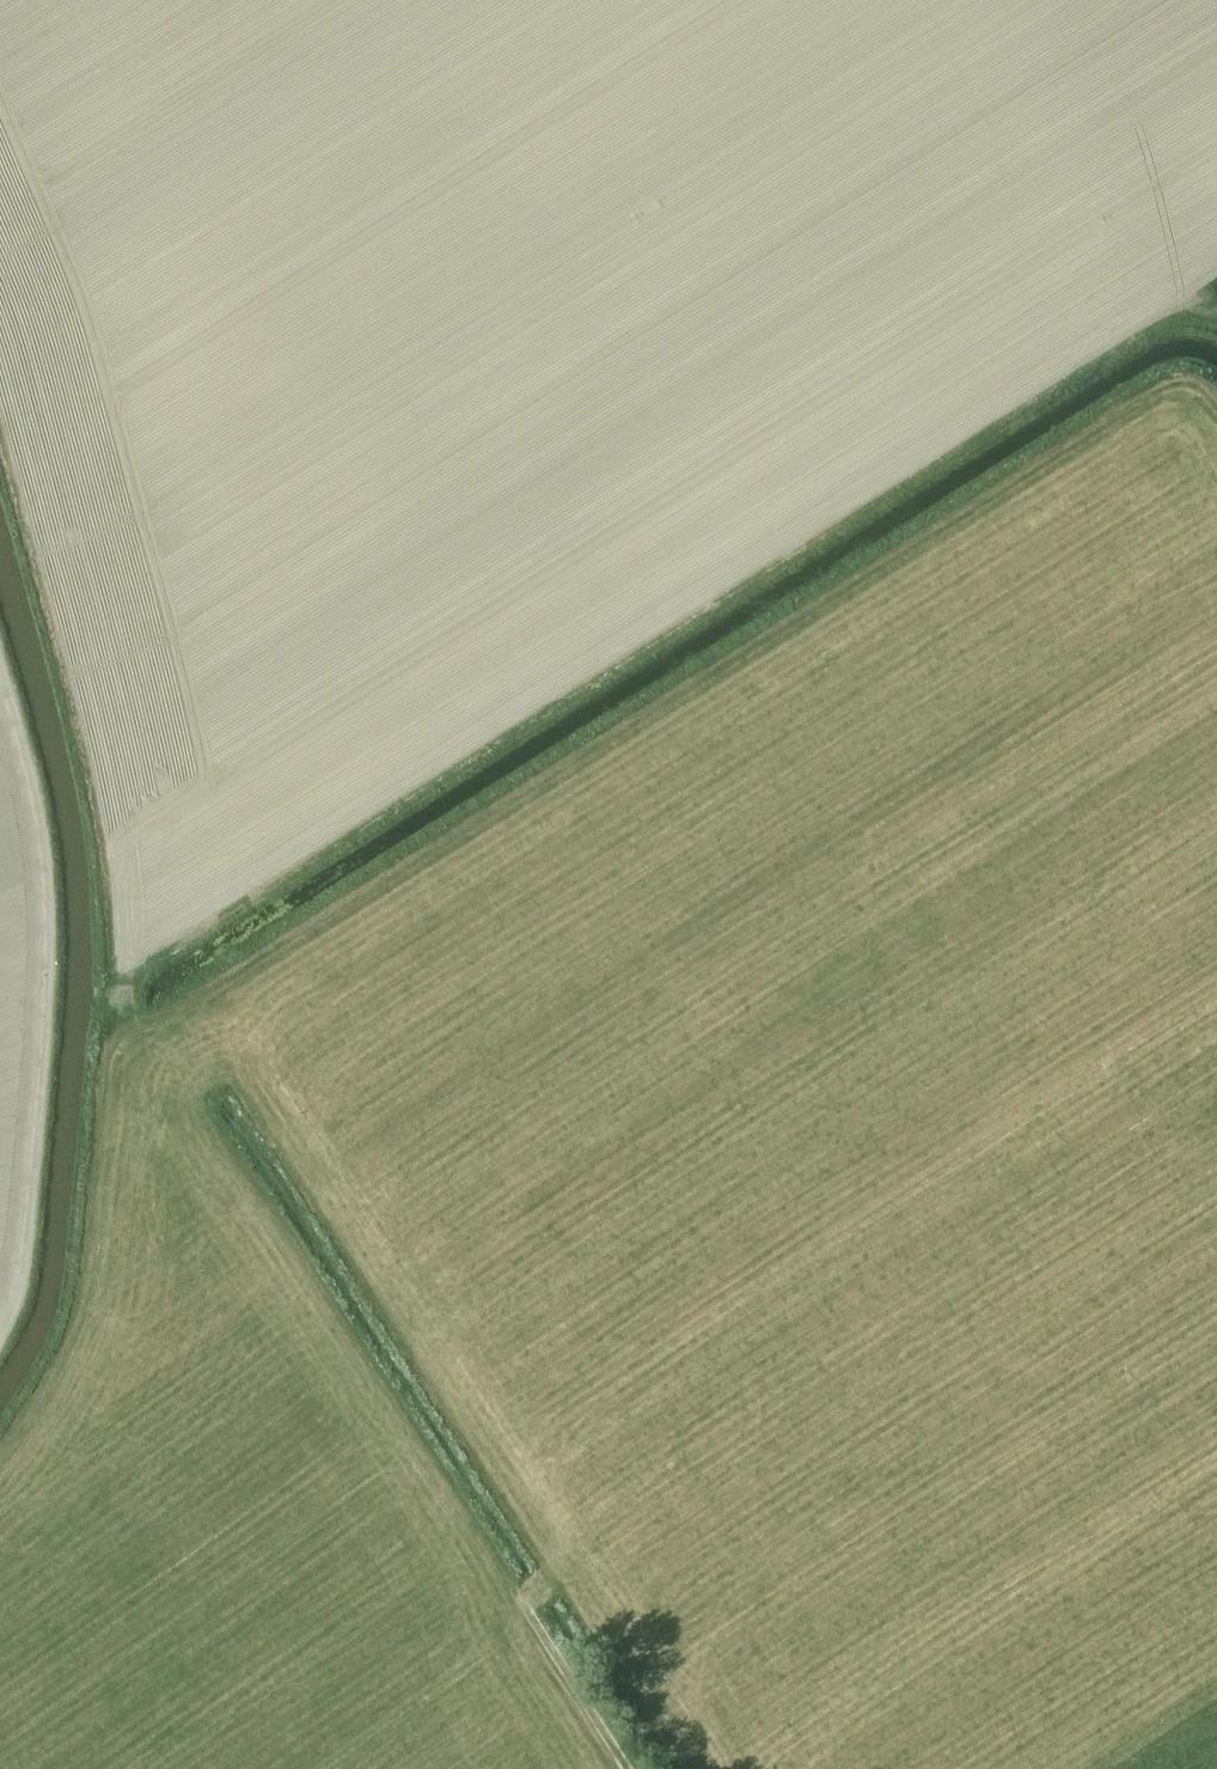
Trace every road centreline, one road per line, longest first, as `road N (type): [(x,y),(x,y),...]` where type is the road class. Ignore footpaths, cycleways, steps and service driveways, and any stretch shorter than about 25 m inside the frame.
road 1 (track): [(618,1768),(525,1613)]

